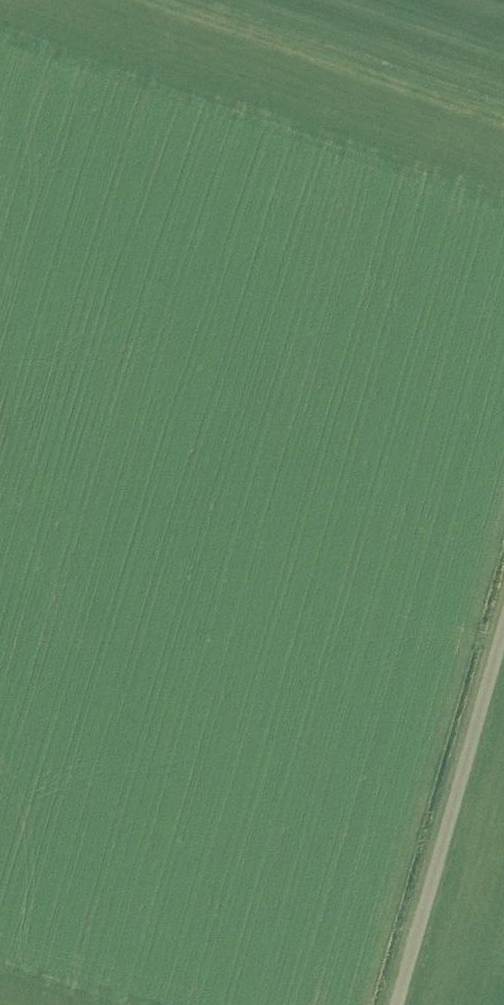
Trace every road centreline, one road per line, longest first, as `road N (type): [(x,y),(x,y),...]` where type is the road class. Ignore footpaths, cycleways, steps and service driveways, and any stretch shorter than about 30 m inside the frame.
road 1 (unclassified): [(401,1004),(503,639)]

